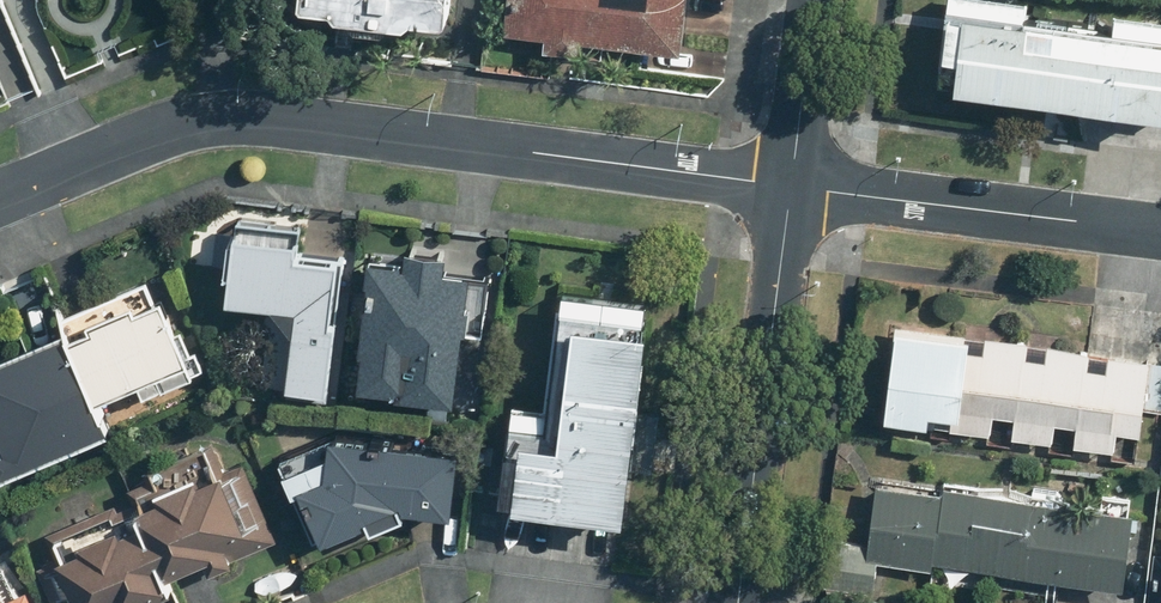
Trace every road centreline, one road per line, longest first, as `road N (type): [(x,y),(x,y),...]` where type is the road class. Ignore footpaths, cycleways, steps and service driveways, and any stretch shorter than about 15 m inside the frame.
road 1 (residential): [(791,186),(247,117),(165,129),(0,199)]
road 2 (residential): [(791,186),(737,602)]
road 3 (residential): [(1160,232),(791,186)]
road 4 (residential): [(815,0),(791,186)]

